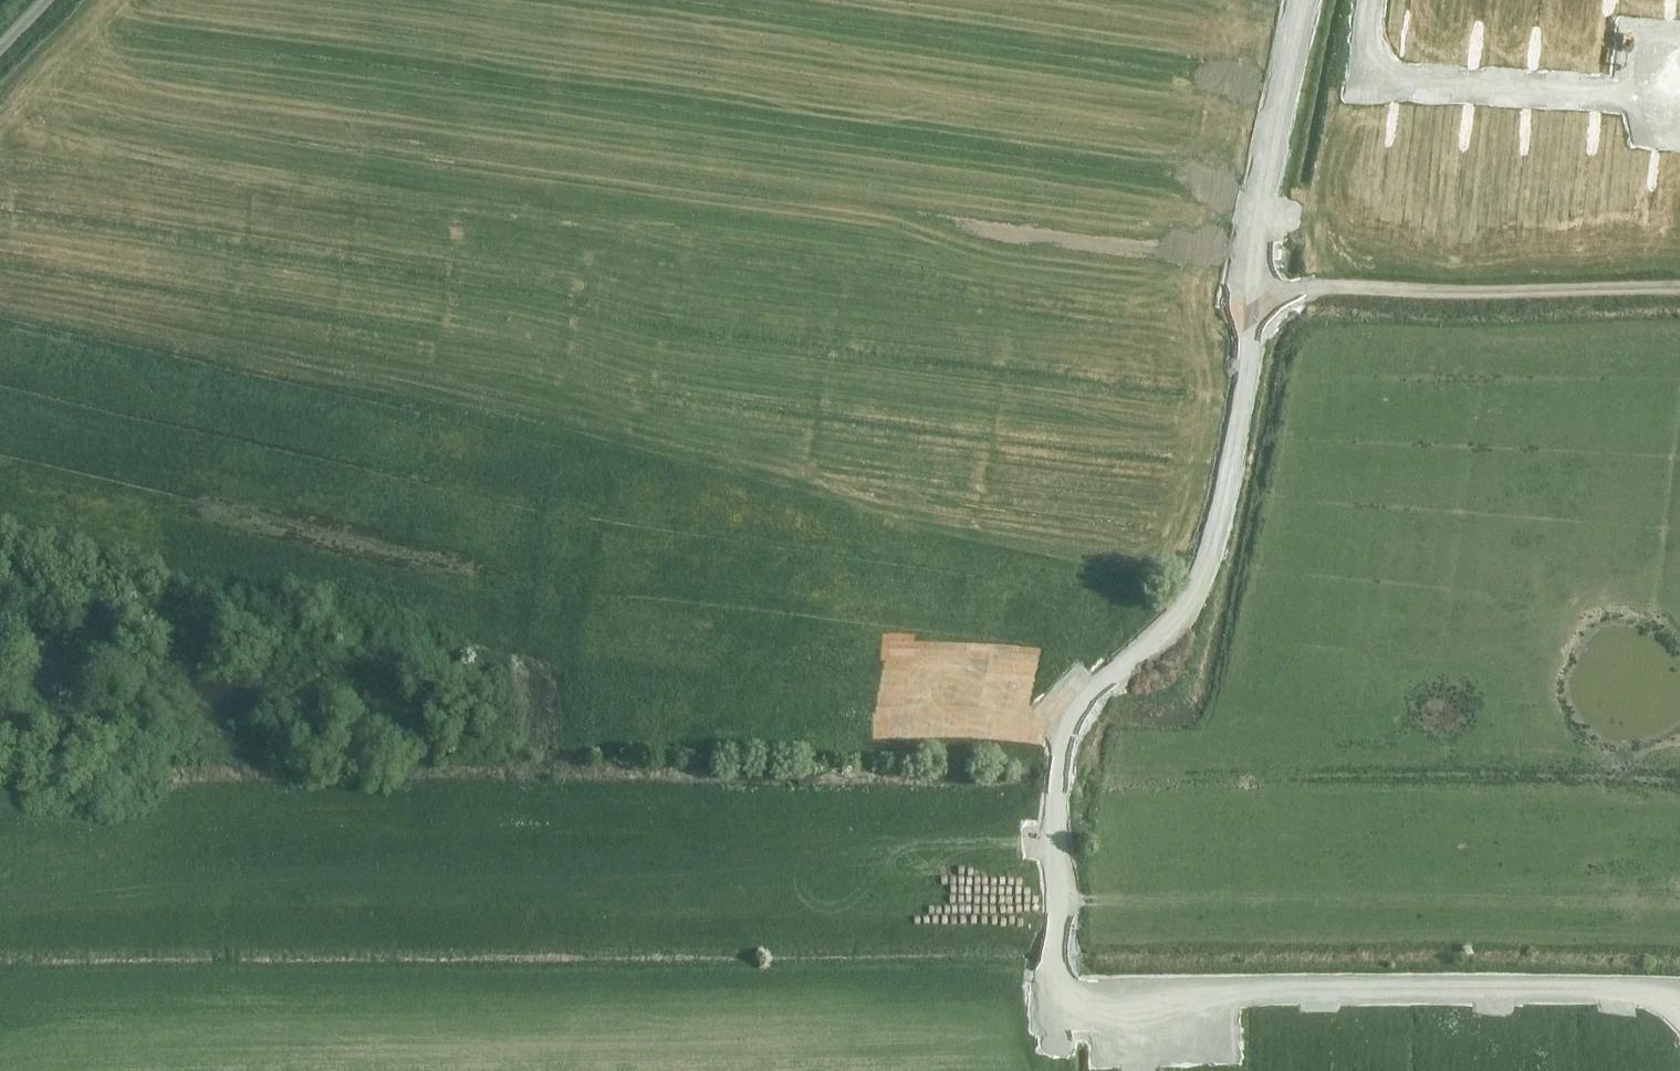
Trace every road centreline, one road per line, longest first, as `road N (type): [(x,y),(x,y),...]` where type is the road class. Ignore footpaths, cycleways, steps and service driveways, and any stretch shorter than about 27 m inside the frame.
road 1 (track): [(1679,288),(1340,287),(1296,295),(1275,311),(1258,338),(1199,581),(1180,611),(1093,693),(1063,743),(1056,844),(1061,951)]

